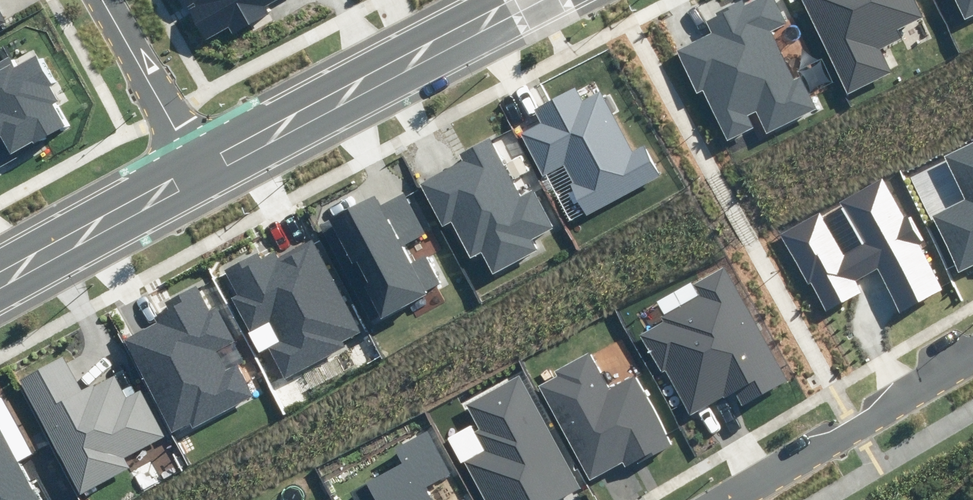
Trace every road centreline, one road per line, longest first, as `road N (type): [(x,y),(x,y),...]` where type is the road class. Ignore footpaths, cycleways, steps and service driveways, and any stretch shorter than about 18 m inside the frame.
road 1 (tertiary): [(516,0),(201,168)]
road 2 (residential): [(720,499),(972,350)]
road 3 (tertiary): [(201,168),(0,278)]
road 4 (residential): [(201,168),(105,0)]

